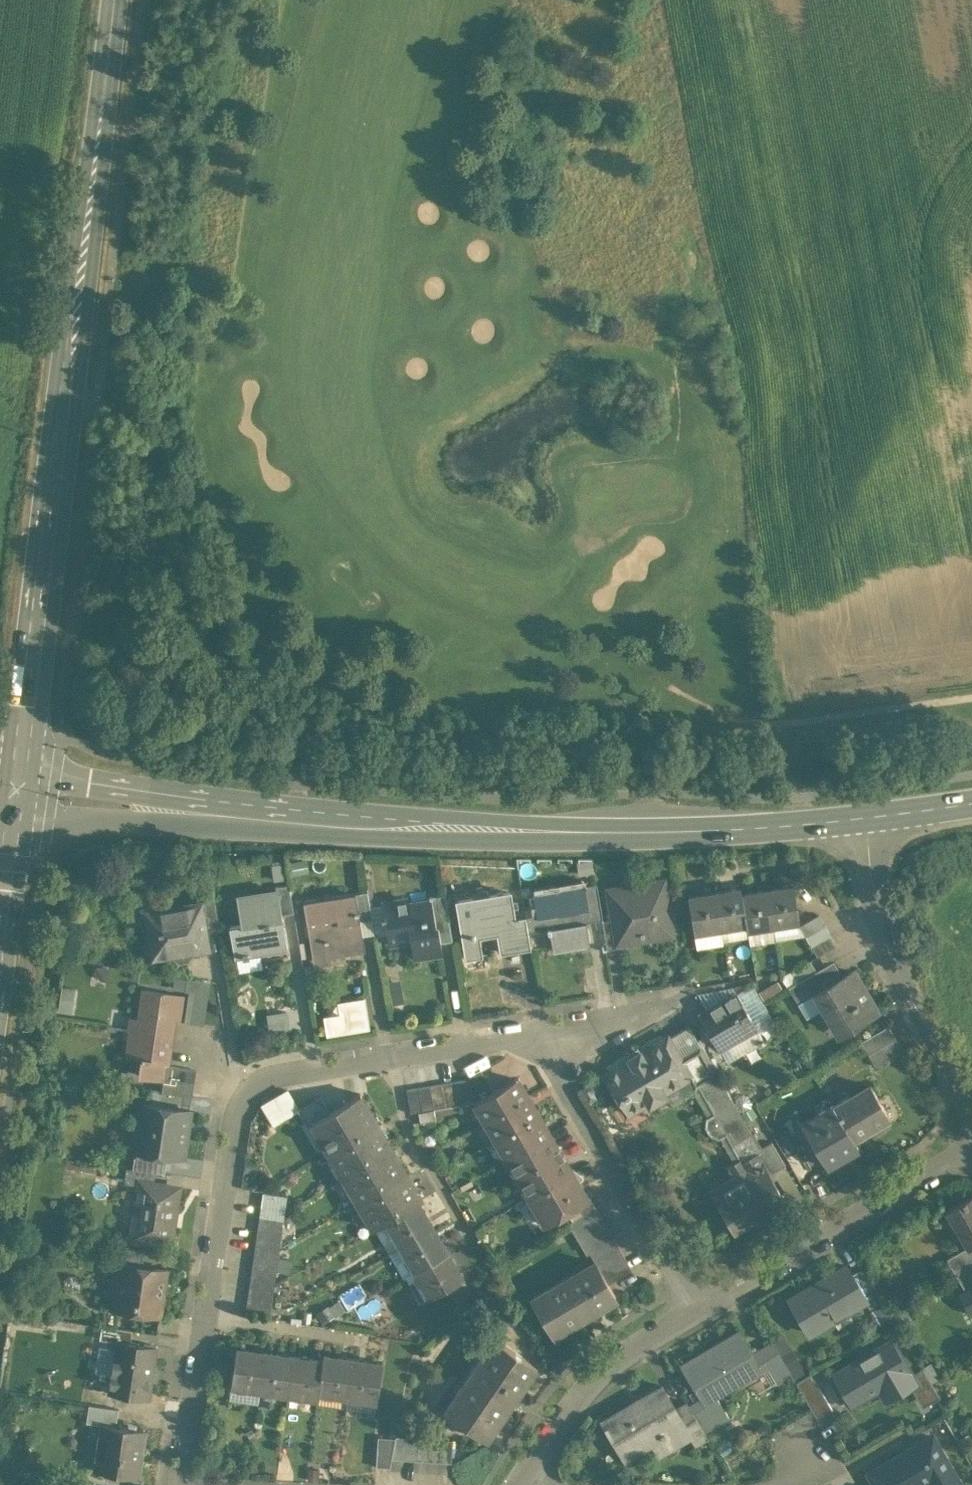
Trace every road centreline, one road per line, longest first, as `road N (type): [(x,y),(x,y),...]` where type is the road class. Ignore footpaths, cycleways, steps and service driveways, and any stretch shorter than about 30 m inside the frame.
road 1 (tertiary): [(17,790),(545,838),(870,812)]
road 2 (secondary): [(112,0),(17,790)]
road 3 (residential): [(180,1484),(228,1135),(240,1093),(273,1070),(423,1046),(509,1034),(547,1048)]
road 4 (residential): [(971,1153),(680,1323)]
road 5 (residential): [(680,1323),(657,1253),(547,1048)]
road 6 (residential): [(971,1096),(885,929),(870,812)]
road 7 (residential): [(680,1323),(563,1424),(524,1484)]
road 8 (residential): [(547,1048),(671,996)]
road 9 (secondary): [(17,790),(0,917)]

